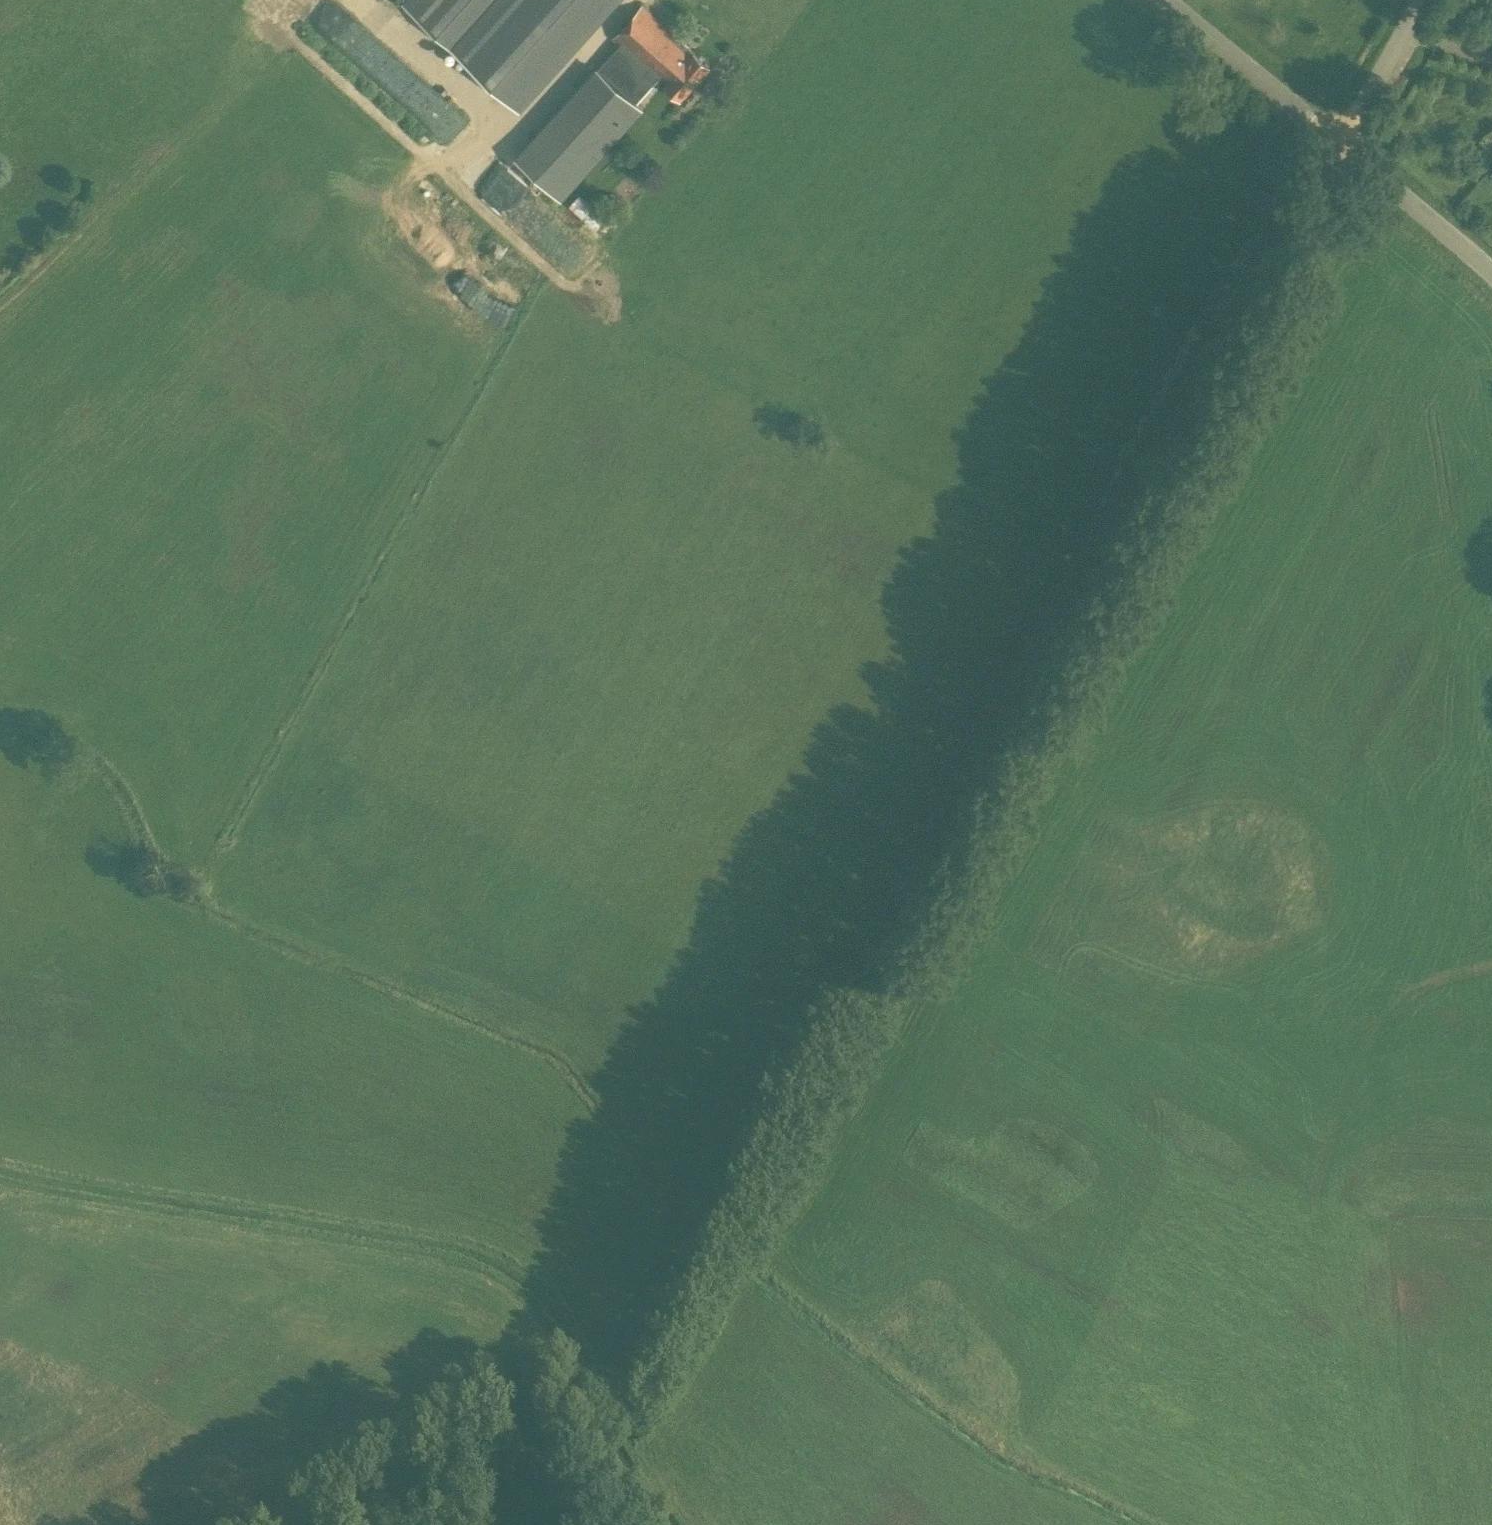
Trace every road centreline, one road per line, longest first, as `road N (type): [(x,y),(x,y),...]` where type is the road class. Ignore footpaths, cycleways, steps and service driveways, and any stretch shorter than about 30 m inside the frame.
road 1 (track): [(1348,148),(619,1426),(588,1451),(559,1454),(540,1446),(521,1417)]
road 2 (unclassified): [(1348,148),(1166,0)]
road 3 (unclassified): [(1491,276),(1348,148)]
road 4 (unclassified): [(1348,148),(1429,0)]

